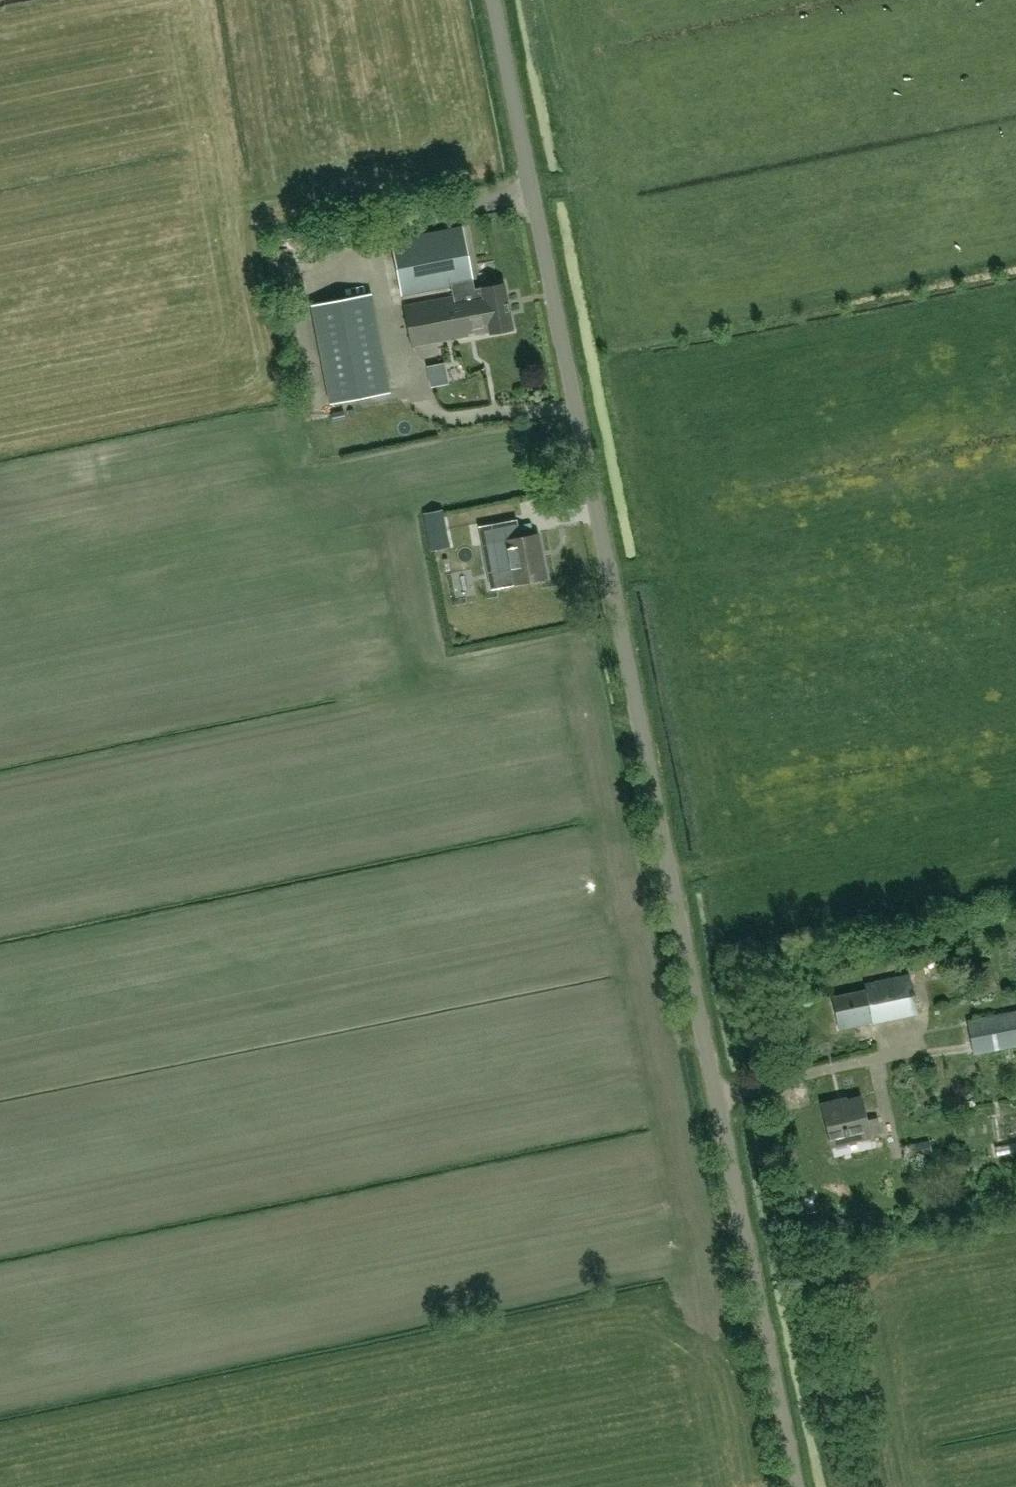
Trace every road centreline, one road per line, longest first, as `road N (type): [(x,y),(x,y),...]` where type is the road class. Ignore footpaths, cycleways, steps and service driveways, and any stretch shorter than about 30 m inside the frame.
road 1 (unclassified): [(788,1486),(490,0)]

